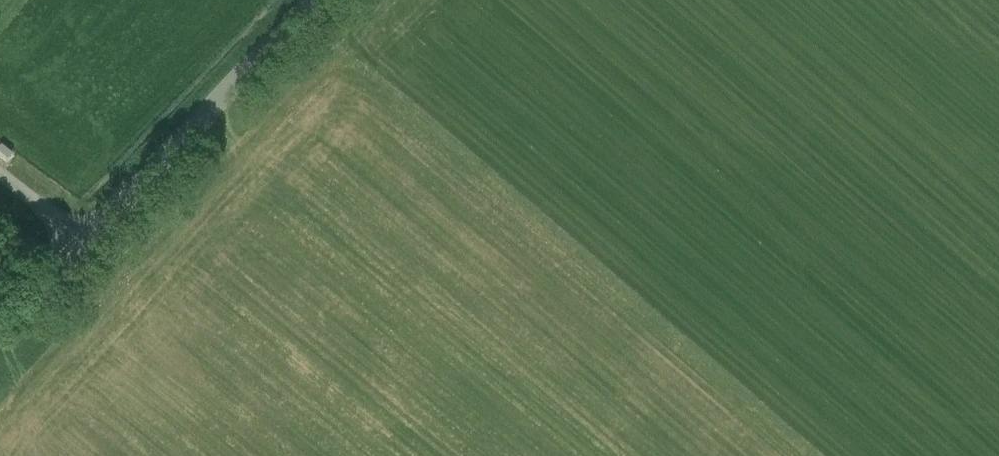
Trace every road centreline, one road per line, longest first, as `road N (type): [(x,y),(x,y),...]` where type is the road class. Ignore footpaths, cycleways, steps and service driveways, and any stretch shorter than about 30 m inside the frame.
road 1 (unclassified): [(82,242),(313,0)]

